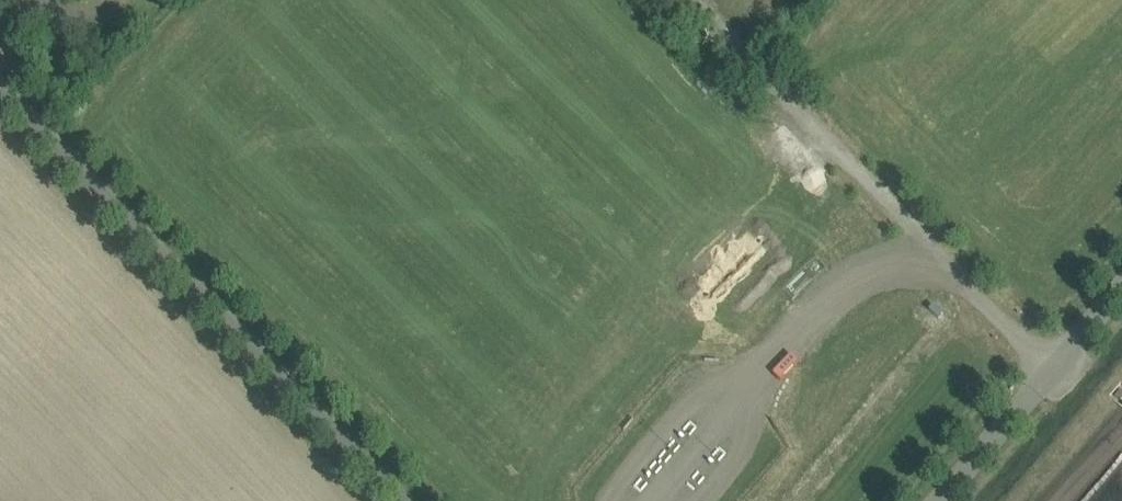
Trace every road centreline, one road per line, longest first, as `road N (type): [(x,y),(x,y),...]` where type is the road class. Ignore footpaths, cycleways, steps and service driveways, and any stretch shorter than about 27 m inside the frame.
road 1 (unclassified): [(400,500),(0,92)]
road 2 (unclassified): [(1051,371),(690,0)]
road 3 (unclassified): [(940,500),(1051,371)]

